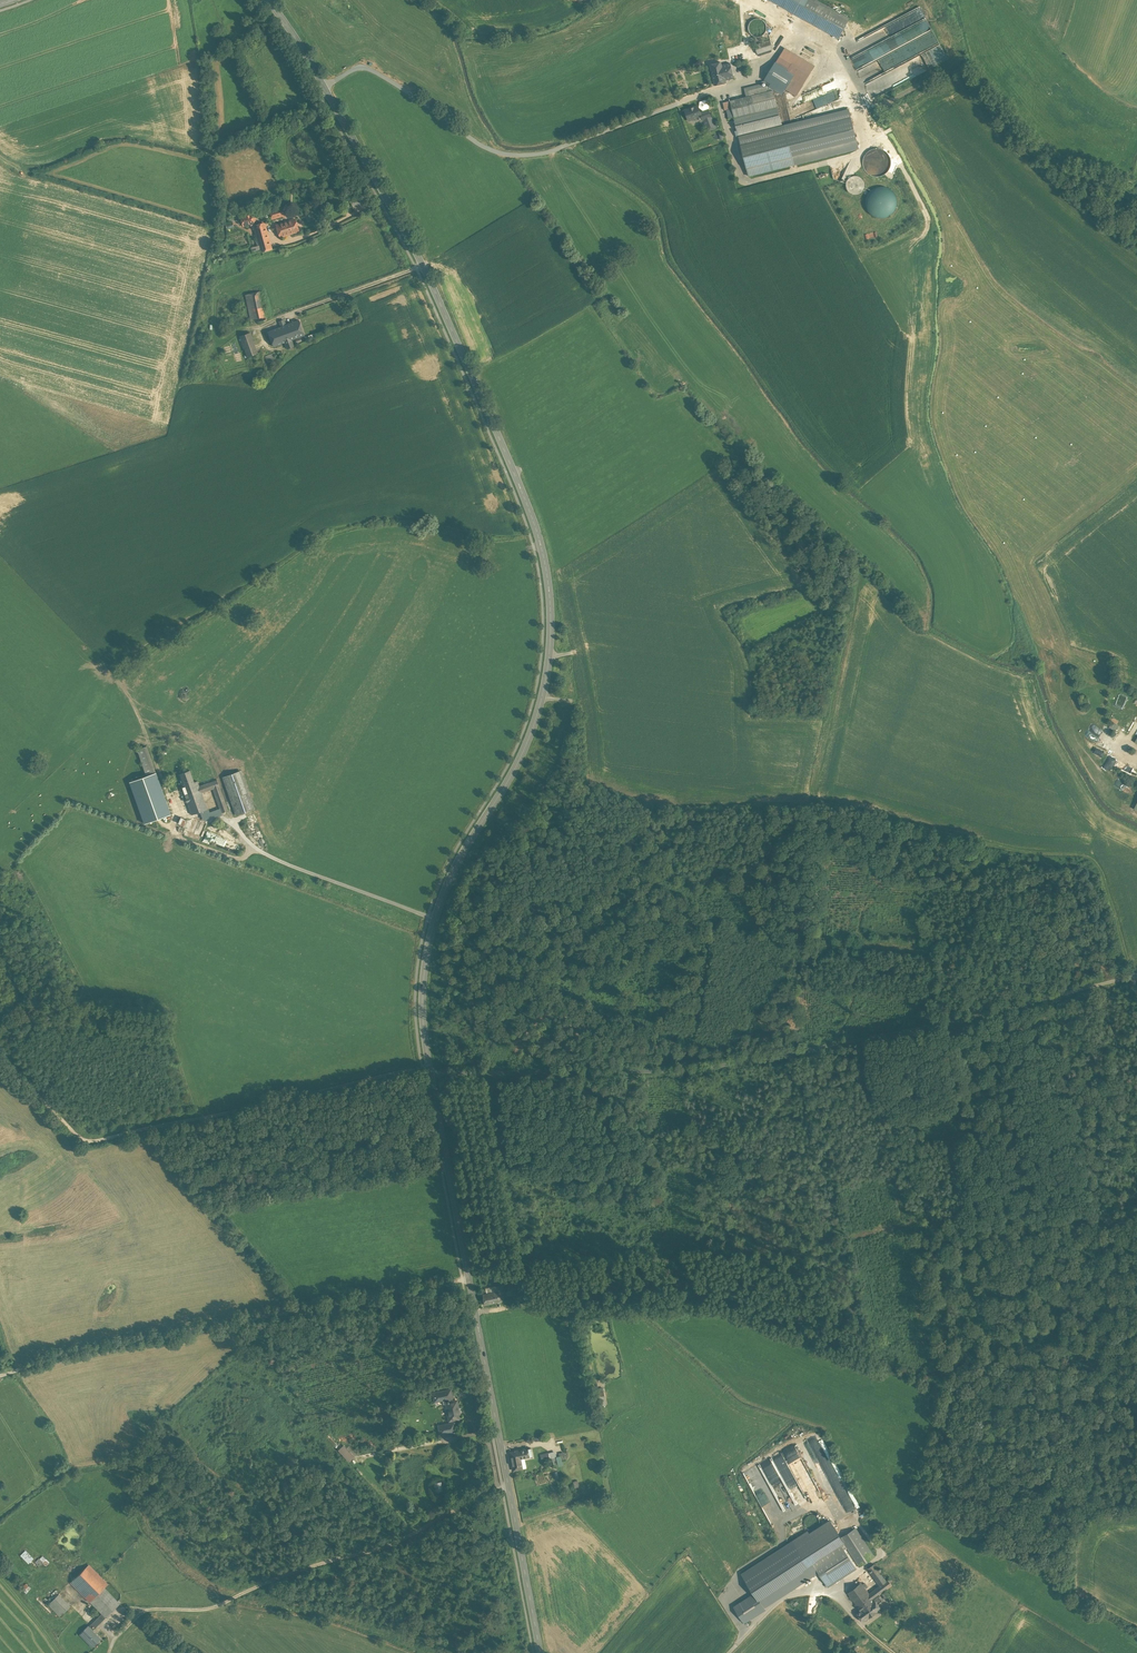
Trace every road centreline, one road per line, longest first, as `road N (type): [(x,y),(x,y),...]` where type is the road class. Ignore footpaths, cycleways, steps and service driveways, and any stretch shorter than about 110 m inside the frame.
road 1 (secondary): [(430,1072),(423,1009),(435,919),(469,843),(515,780),(536,732),(553,658),(552,582),(531,507),(423,266),(268,0)]
road 2 (unclassified): [(1136,973),(954,1022),(690,1073),(430,1072)]
road 3 (secondary): [(540,1652),(430,1072)]
road 4 (track): [(1136,253),(1018,153),(965,88),(953,87),(904,123),(990,263)]
road 5 (track): [(430,1072),(94,1140),(73,1131),(0,1057)]
road 6 (track): [(128,1608),(213,1607),(393,1543),(508,1482)]
road 7 (track): [(745,1633),(725,1598),(738,1573),(780,1544),(788,1524),(818,1507),(856,1523),(880,1554),(831,1594)]
road 8 (track): [(1010,284),(1136,379)]

